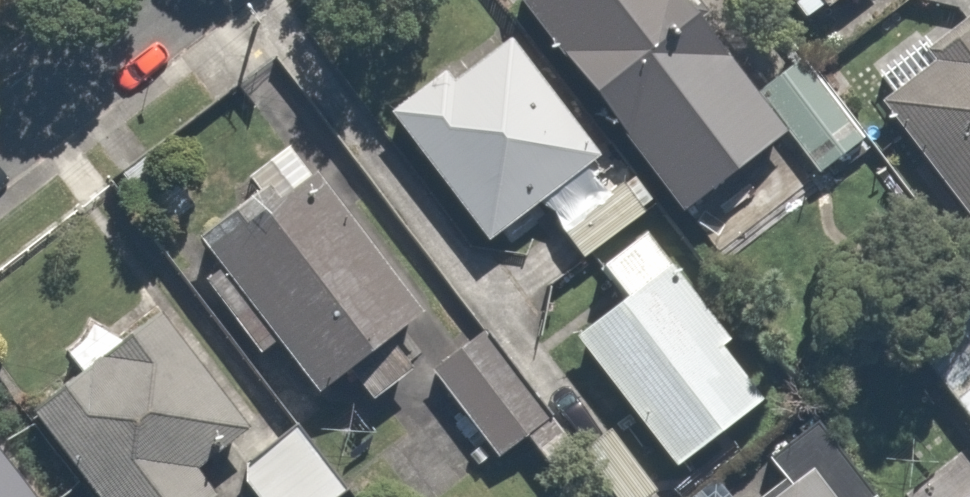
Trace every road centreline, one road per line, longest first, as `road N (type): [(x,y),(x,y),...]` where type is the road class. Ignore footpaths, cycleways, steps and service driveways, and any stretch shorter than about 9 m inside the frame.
road 1 (residential): [(0,137),(180,0)]

